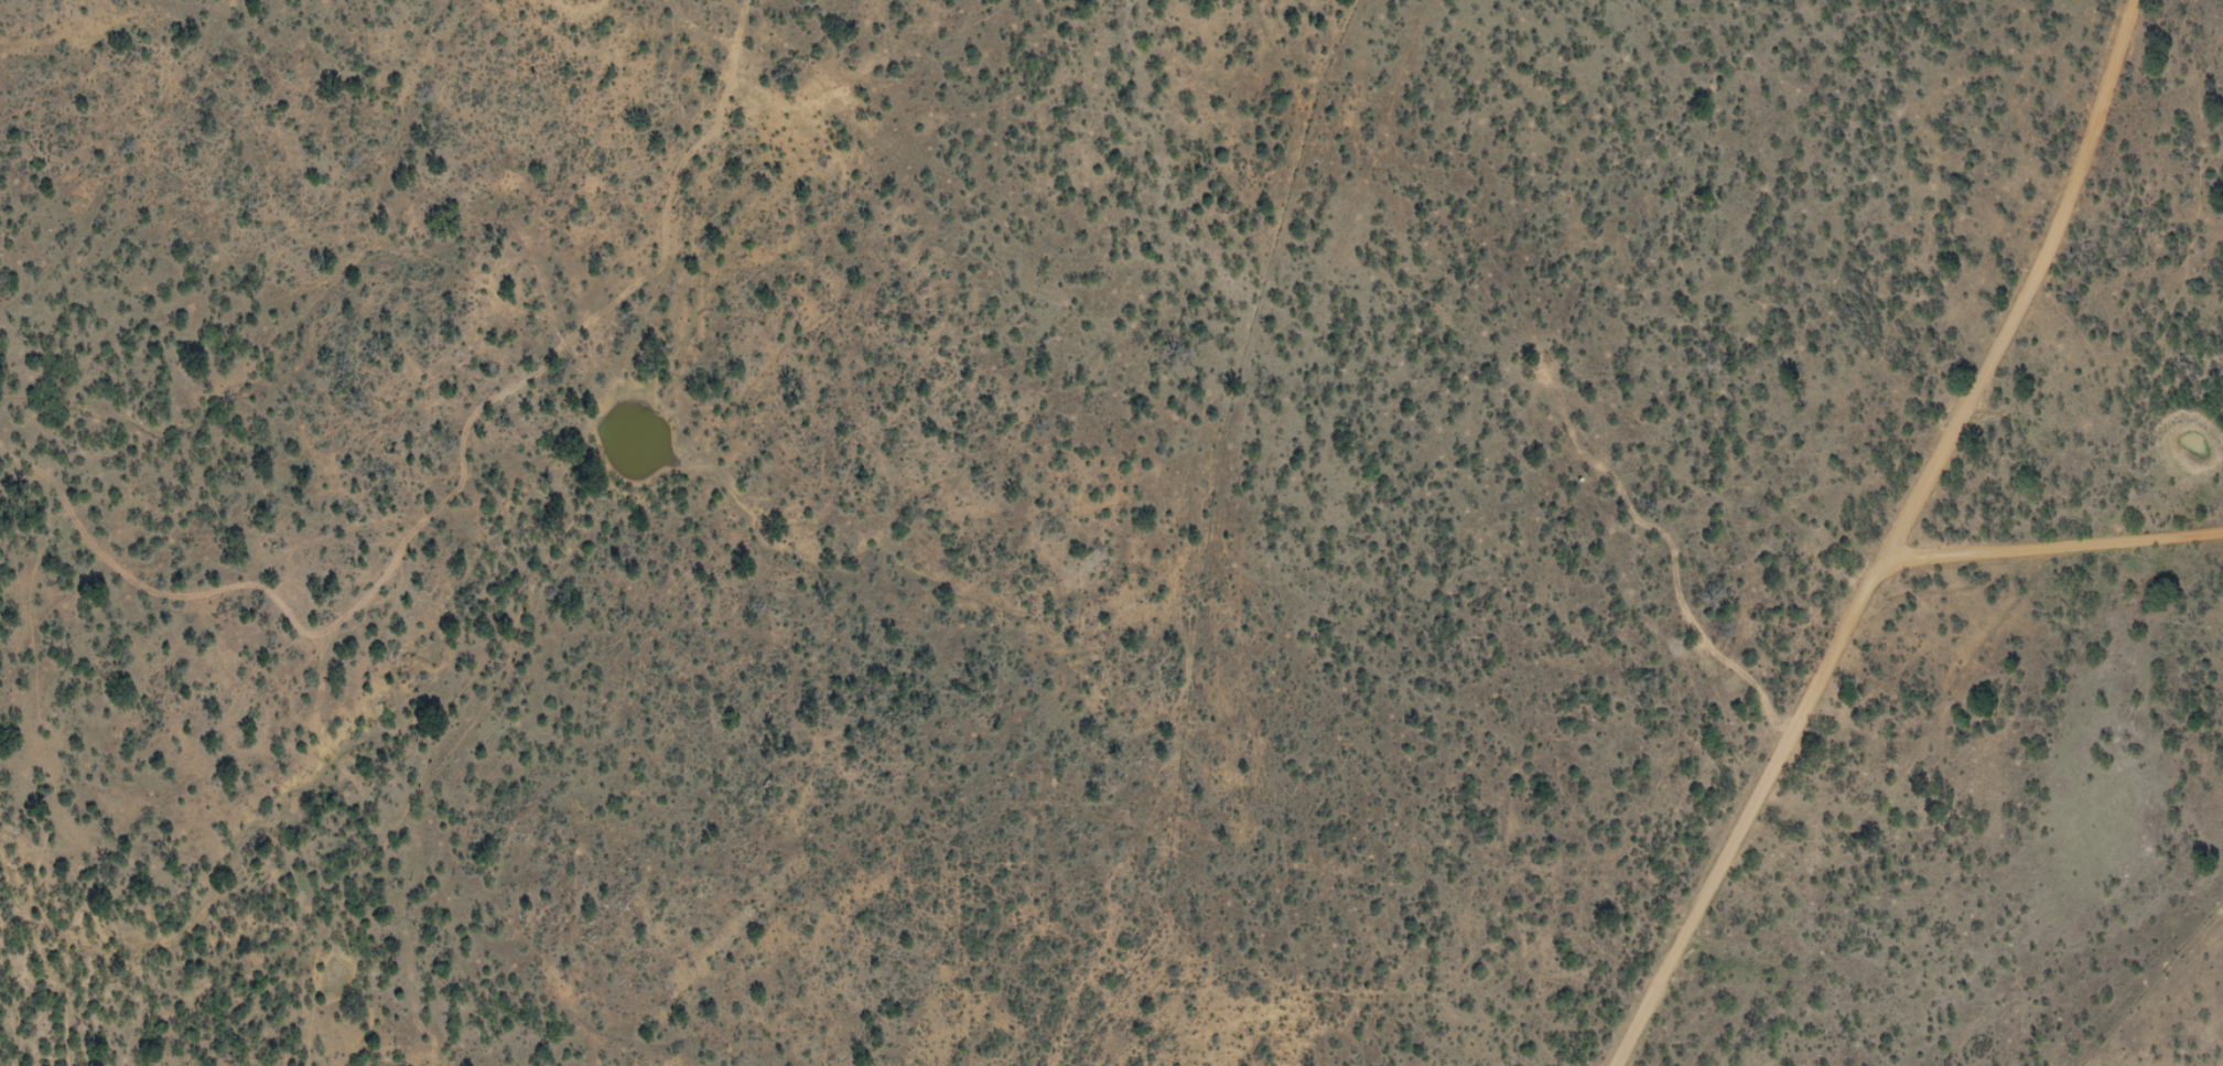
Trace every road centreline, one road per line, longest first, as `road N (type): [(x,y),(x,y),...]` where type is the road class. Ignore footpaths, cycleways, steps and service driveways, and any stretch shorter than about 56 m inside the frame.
road 1 (residential): [(1622,1065),(2042,277),(2140,0)]
road 2 (residential): [(2222,537),(1887,567)]

